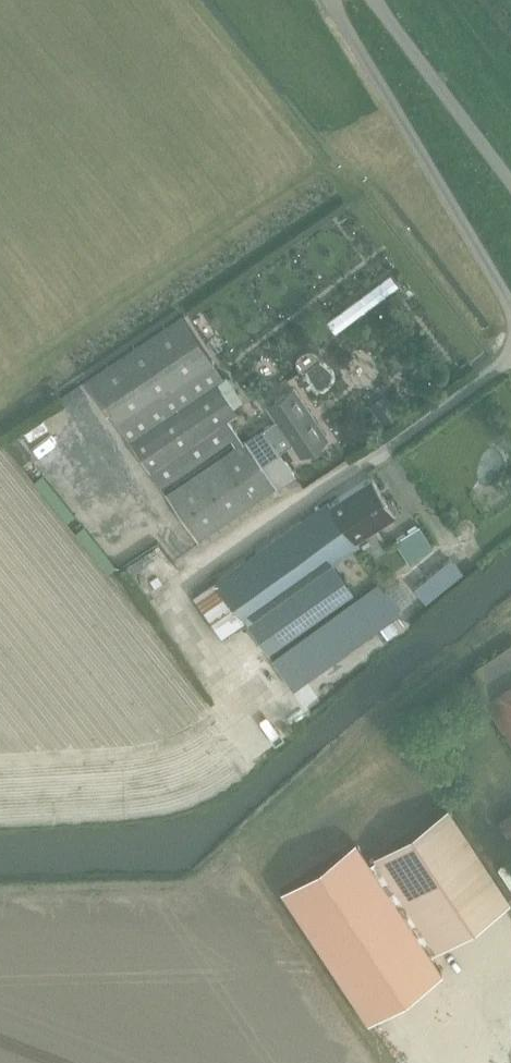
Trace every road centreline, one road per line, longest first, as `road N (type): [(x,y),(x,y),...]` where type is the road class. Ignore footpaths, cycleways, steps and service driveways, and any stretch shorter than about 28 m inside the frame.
road 1 (unclassified): [(510,183),(372,0)]

